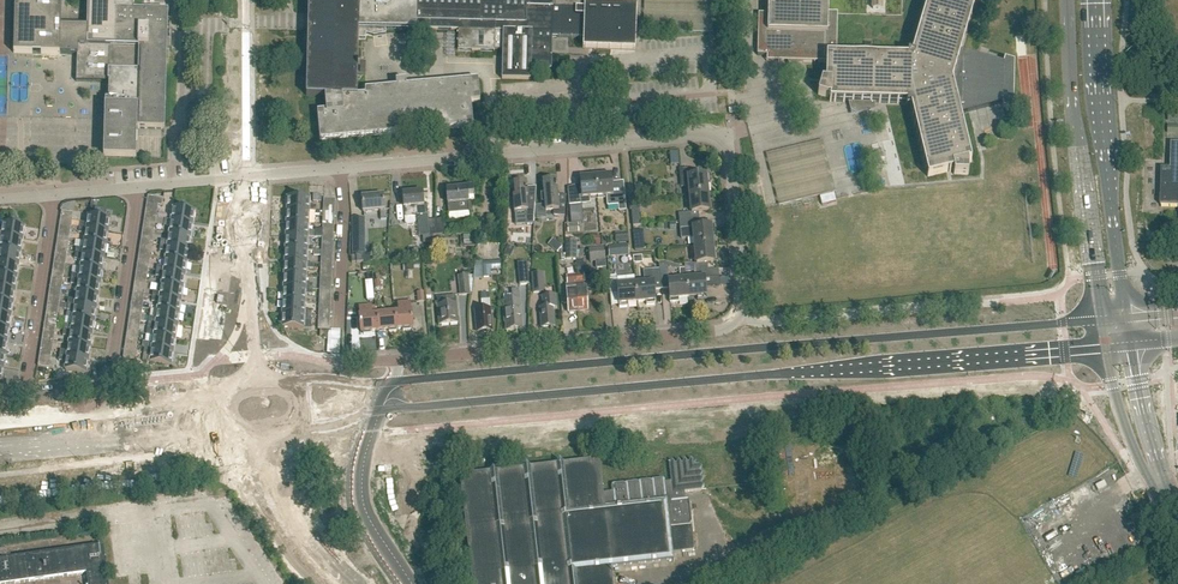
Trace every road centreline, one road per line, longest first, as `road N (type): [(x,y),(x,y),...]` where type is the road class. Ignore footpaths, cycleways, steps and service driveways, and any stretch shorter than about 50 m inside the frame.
road 1 (residential): [(245,177),(704,133),(722,139),(738,322),(395,360)]
road 2 (secondary): [(306,429),(381,410),(1108,347)]
road 3 (secondary): [(1104,320),(394,382)]
road 4 (tertiary): [(1067,0),(1072,105),(1104,320)]
road 5 (tertiary): [(1127,317),(1095,0)]
road 6 (secondary): [(0,446),(148,432),(225,436)]
road 7 (secondary): [(221,386),(145,405),(0,418)]
road 8 (residential): [(106,387),(135,188)]
road 9 (residential): [(27,394),(52,195)]
road 10 (unclassified): [(355,583),(298,525),(276,477),(268,432)]
road 11 (tertiary): [(1108,347),(1122,420),(1162,491)]
road 12 (tertiary): [(1162,491),(1131,344)]
road 13 (residential): [(258,383),(244,235)]
road 14 (residential): [(244,235),(225,238),(216,249),(202,338)]

